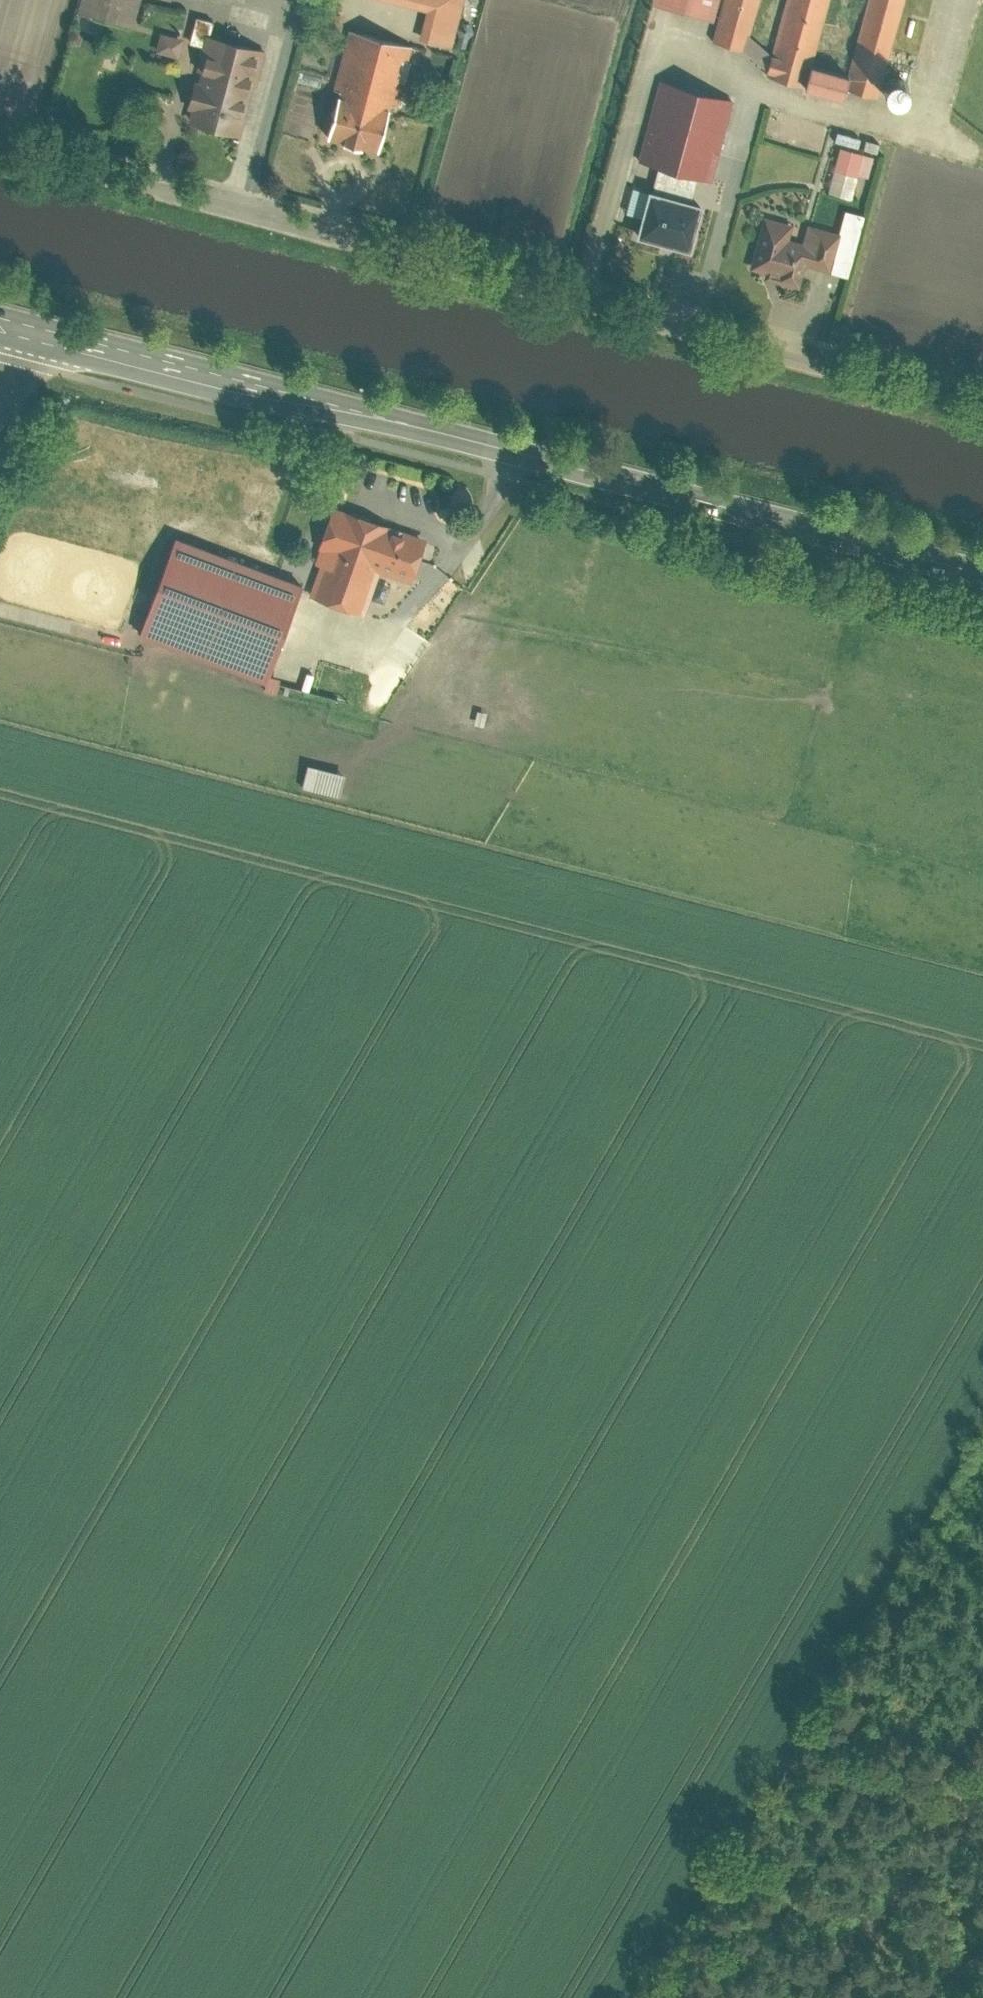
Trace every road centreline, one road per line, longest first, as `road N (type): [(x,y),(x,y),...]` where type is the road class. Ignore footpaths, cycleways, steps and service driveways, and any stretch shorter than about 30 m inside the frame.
road 1 (unclassified): [(0,150),(982,409)]
road 2 (primary): [(31,329),(982,570)]

